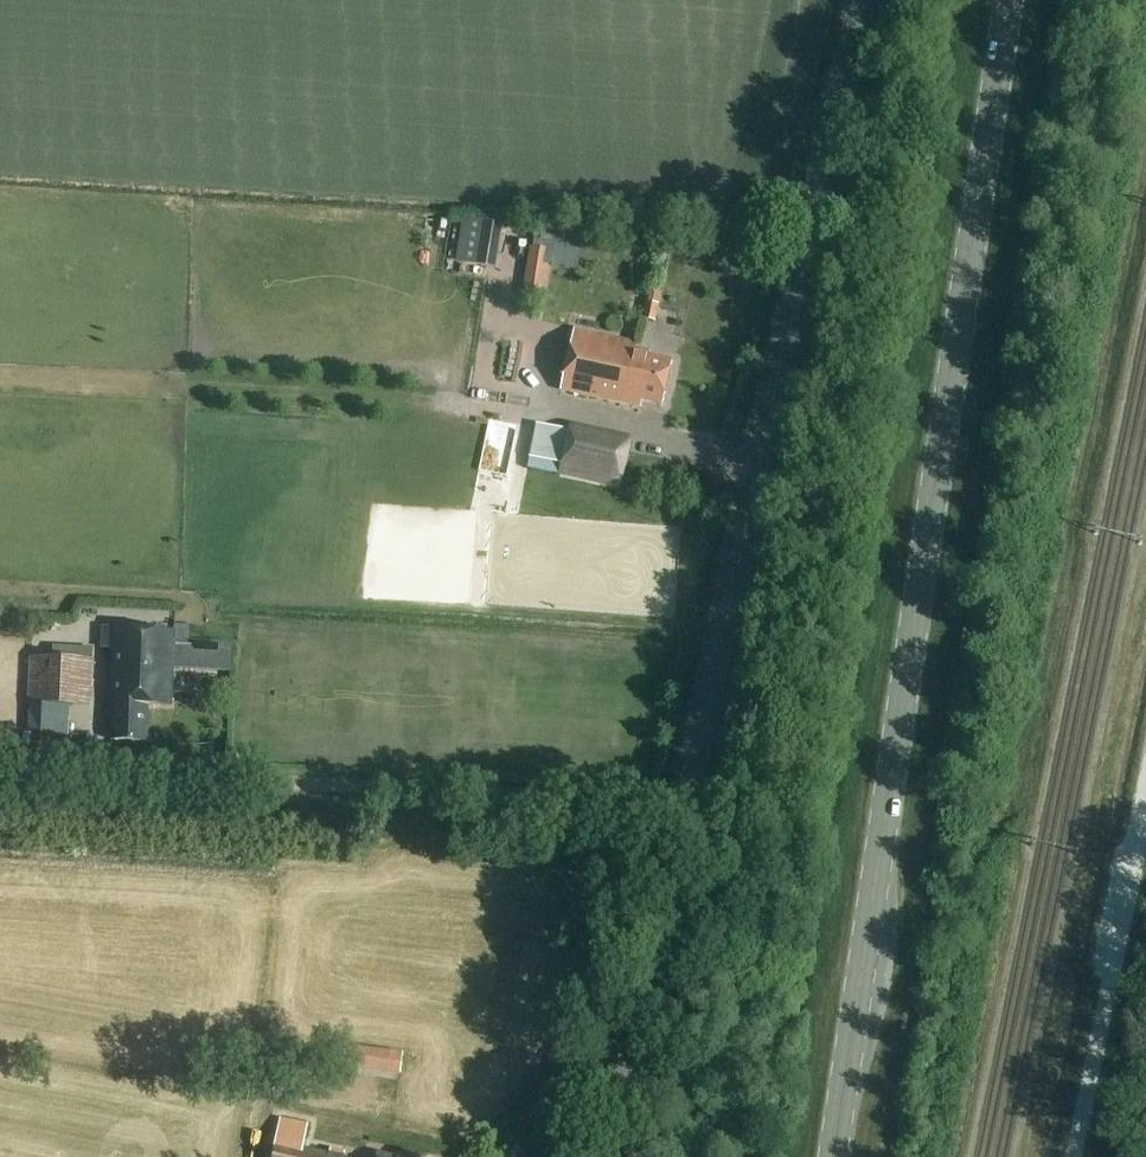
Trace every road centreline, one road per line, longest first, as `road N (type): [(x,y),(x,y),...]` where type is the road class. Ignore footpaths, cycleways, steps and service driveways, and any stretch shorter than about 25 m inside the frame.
road 1 (unclassified): [(609,1156),(866,0)]
road 2 (secondary): [(832,1156),(1009,0)]
road 3 (track): [(690,794),(0,767)]
road 4 (track): [(1074,1156),(1145,792)]

